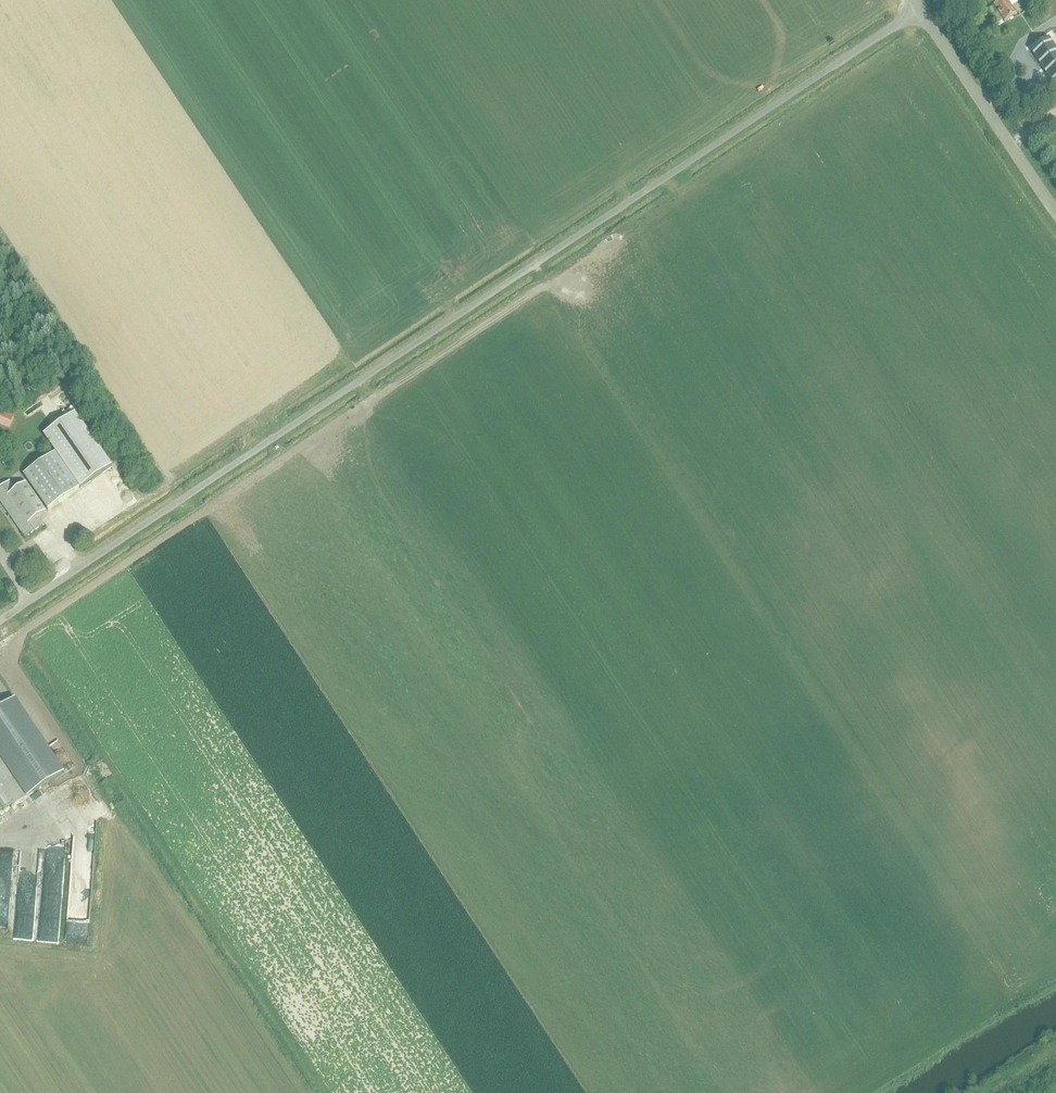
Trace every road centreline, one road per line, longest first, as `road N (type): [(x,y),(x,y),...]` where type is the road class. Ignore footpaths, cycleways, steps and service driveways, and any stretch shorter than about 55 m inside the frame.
road 1 (unclassified): [(0,607),(916,14)]
road 2 (unclassified): [(1055,212),(916,14)]

